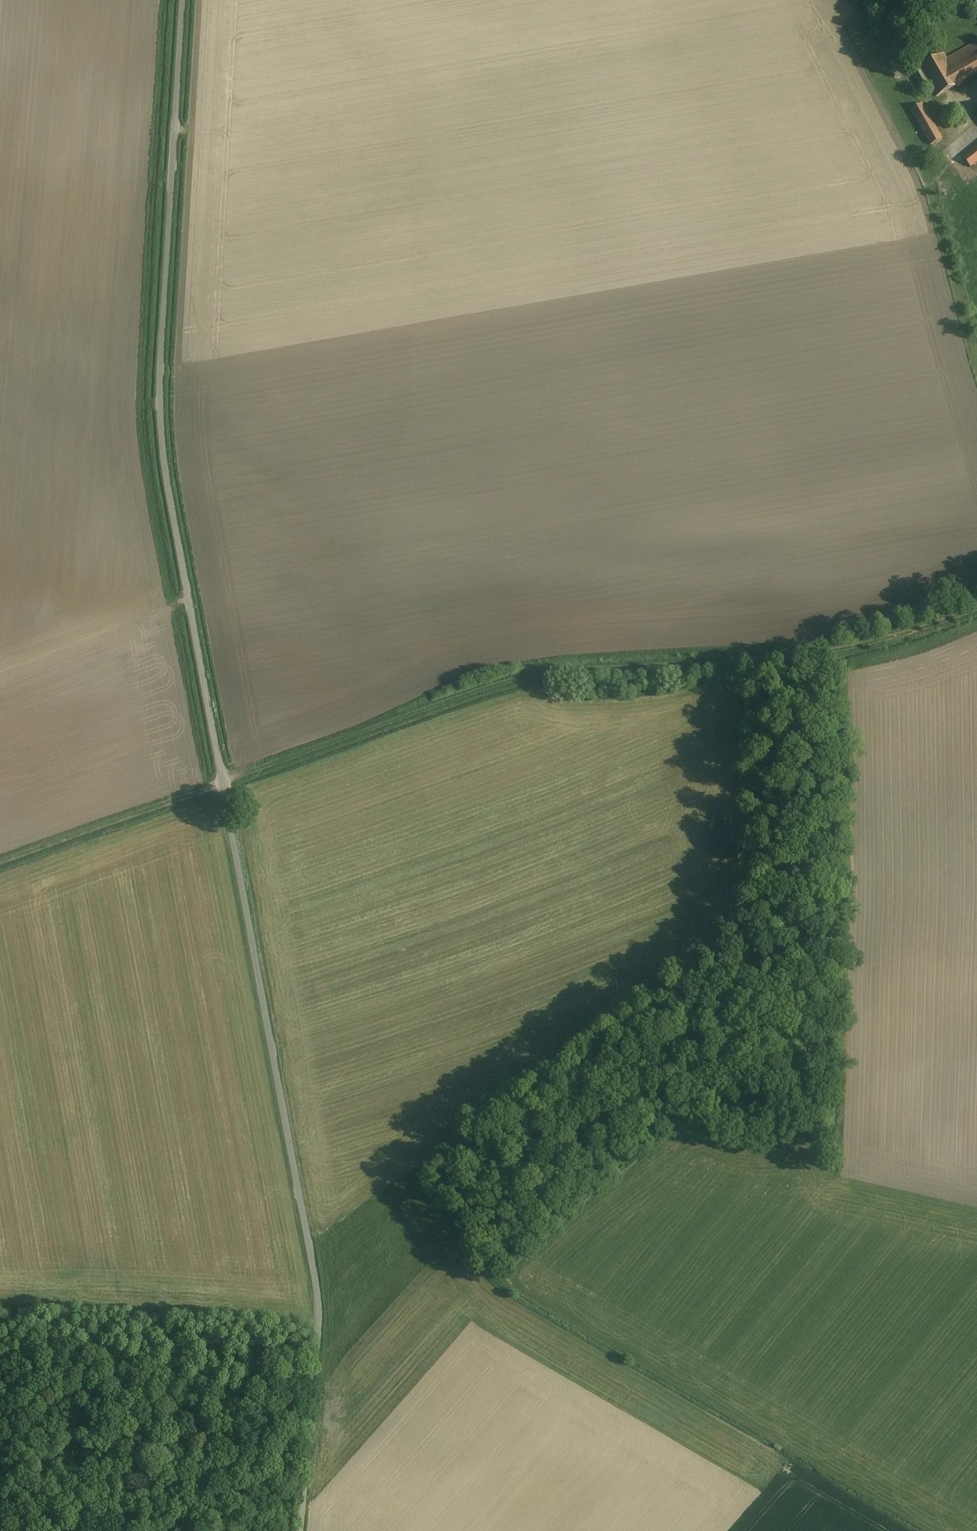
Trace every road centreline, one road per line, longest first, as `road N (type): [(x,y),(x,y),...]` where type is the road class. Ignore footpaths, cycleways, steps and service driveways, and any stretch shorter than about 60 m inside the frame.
road 1 (unclassified): [(303,1530),(322,1313),(161,398),(184,0)]
road 2 (track): [(976,606),(867,646),(532,673),(0,862)]

